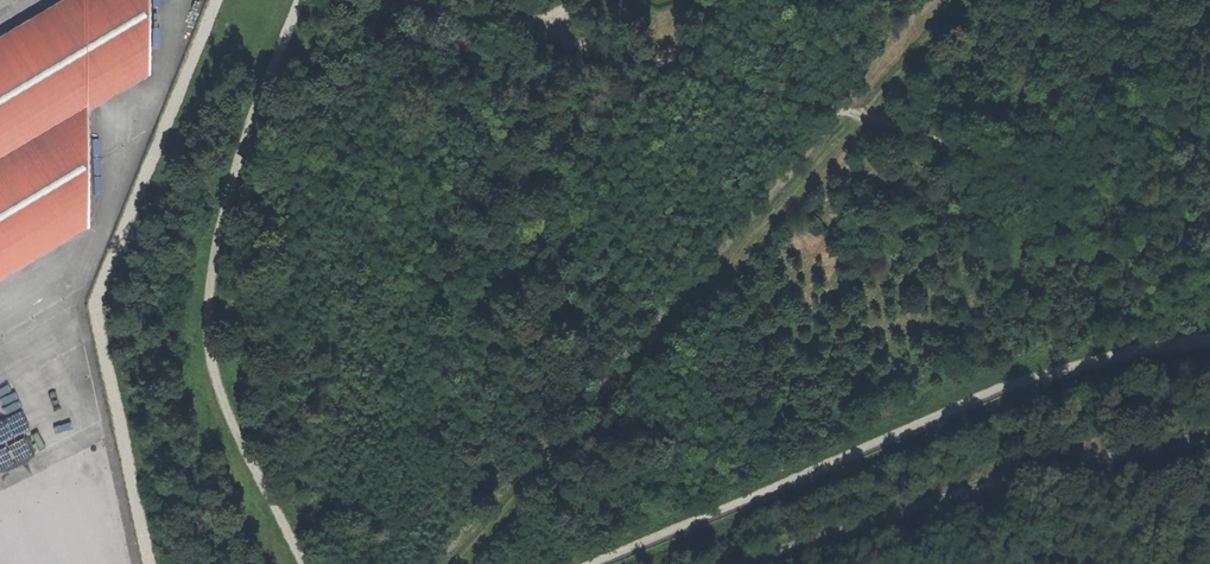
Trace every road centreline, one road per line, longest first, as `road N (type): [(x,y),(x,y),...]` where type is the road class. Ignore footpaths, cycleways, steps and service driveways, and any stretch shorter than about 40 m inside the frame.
road 1 (track): [(1209,220),(800,97),(580,46),(566,39),(557,17)]
road 2 (track): [(601,563),(986,399),(1101,362),(1209,345)]
road 3 (track): [(304,0),(236,173),(210,324),(226,405),(306,563)]
road 4 (track): [(587,0),(557,17),(523,23),(439,0)]

